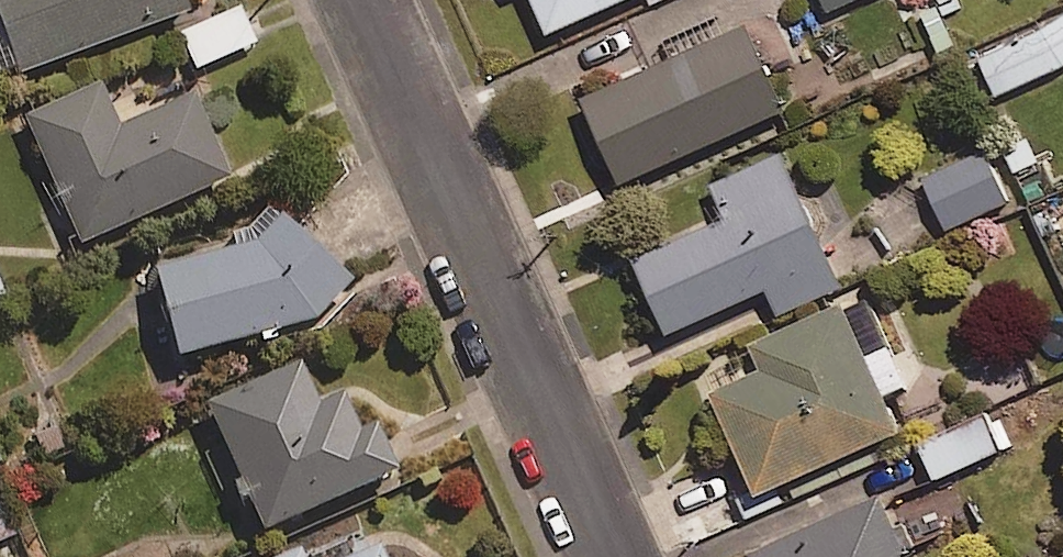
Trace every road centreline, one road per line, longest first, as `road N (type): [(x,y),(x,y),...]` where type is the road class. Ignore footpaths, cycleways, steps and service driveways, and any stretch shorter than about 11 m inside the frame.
road 1 (residential): [(614,556),(364,0)]

